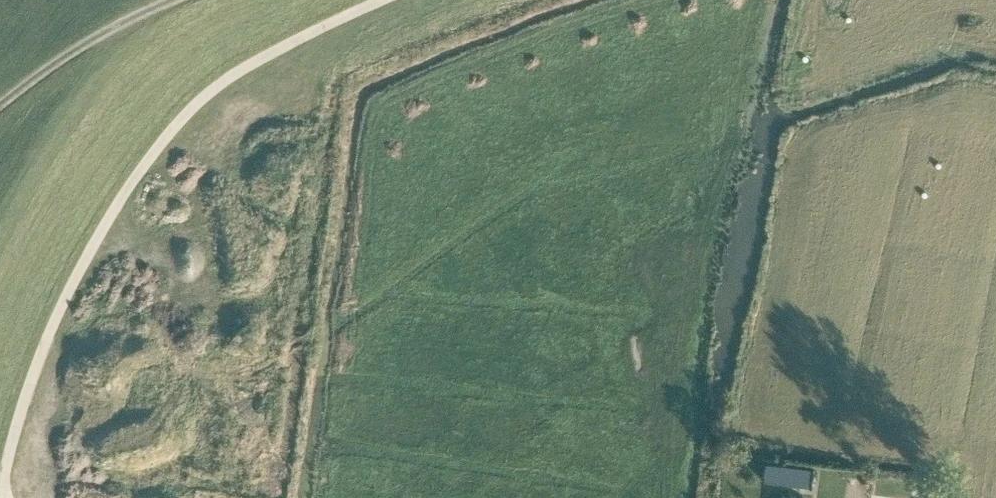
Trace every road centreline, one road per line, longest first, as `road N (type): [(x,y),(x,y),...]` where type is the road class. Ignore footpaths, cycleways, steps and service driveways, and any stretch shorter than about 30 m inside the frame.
road 1 (track): [(191,0),(81,52),(0,108)]

